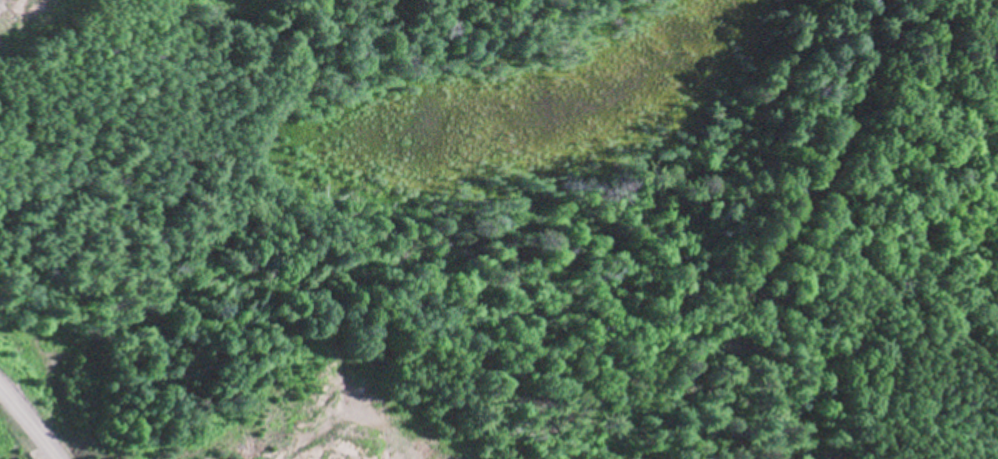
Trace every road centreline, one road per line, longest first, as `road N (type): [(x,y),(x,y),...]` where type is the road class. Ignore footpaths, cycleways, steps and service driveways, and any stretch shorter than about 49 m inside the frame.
road 1 (track): [(865,0),(872,53),(845,156),(776,250),(655,376)]

